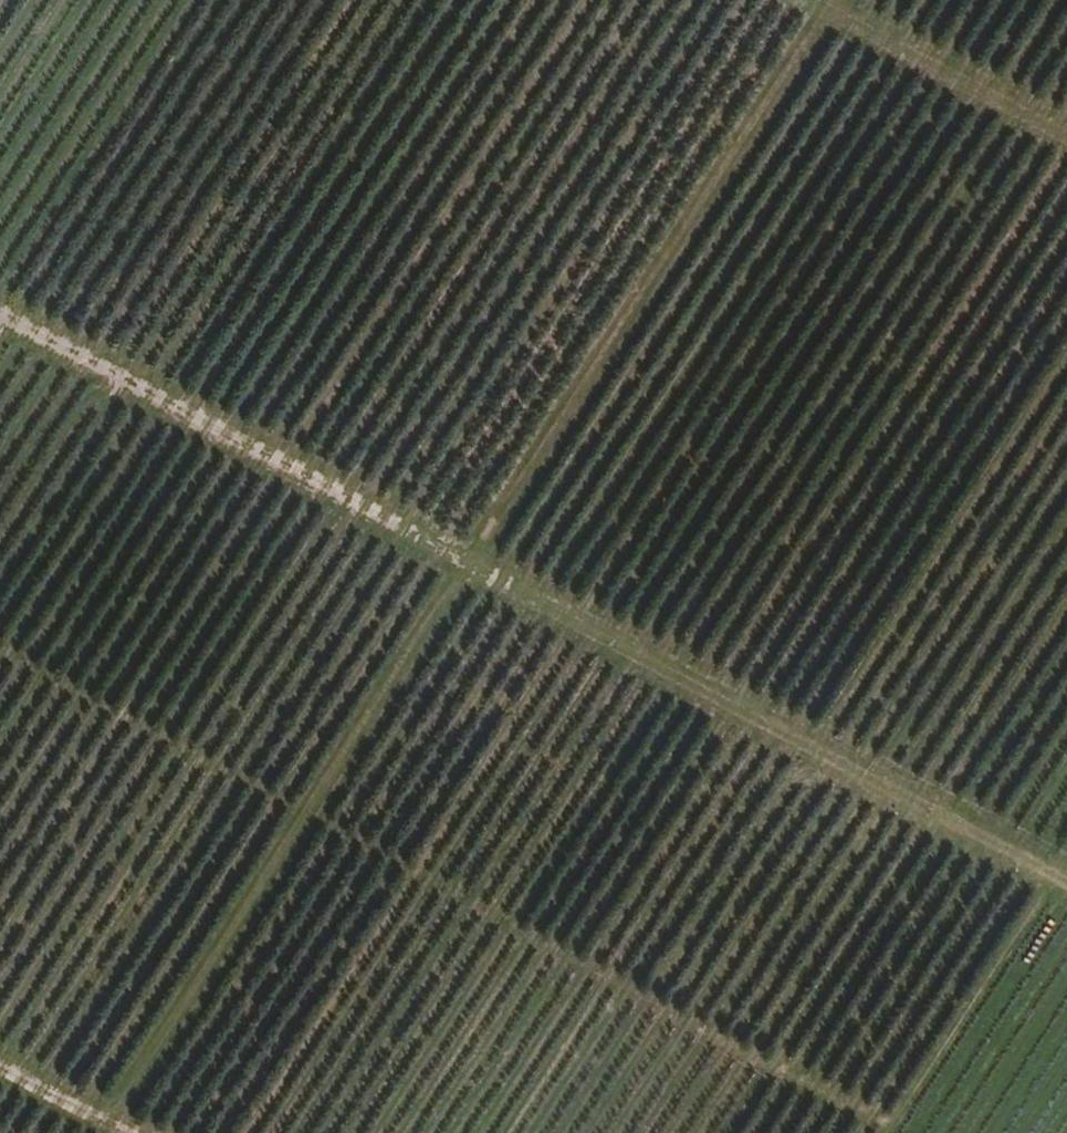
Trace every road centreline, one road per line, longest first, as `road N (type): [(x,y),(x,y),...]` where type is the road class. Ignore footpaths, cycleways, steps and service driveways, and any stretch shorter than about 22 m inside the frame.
road 1 (track): [(1066,885),(0,321)]
road 2 (track): [(808,0),(1066,139)]
road 3 (track): [(0,1070),(120,1132)]

